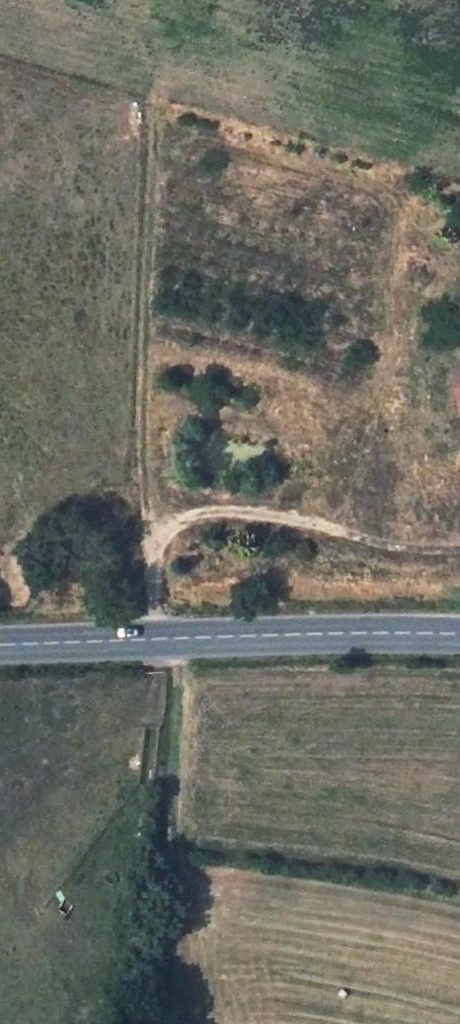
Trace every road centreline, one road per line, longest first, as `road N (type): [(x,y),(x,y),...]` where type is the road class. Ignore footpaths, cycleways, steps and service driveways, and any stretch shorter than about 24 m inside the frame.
road 1 (secondary): [(0,649),(459,637)]

